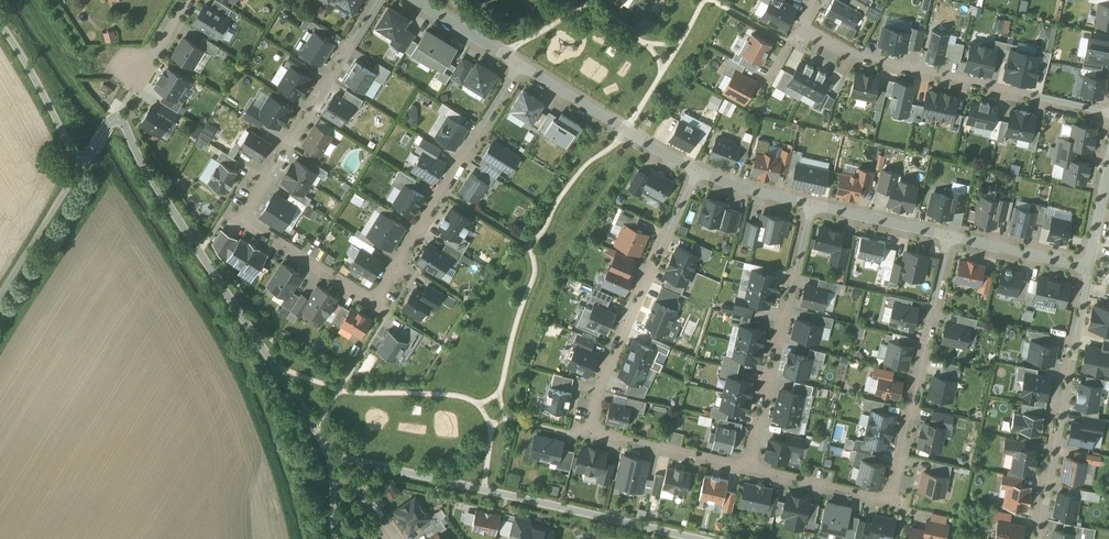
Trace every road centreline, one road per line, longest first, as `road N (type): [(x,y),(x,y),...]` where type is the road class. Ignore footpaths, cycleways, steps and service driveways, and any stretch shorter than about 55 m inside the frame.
road 1 (residential): [(376,0),(247,220),(263,239),(363,299),(382,295),(519,67)]
road 2 (residential): [(694,171),(592,404),(590,430),(749,471)]
road 3 (residential): [(749,471),(892,496),(951,238)]
road 4 (residential): [(803,21),(807,37),(843,53),(1108,117)]
road 5 (residential): [(1086,271),(1036,538)]
road 6 (residential): [(808,209),(749,471)]
road 7 (residential): [(519,67),(694,171)]
road 8 (residential): [(83,165),(0,299)]
road 9 (residential): [(808,209),(951,238)]
road 10 (residential): [(951,238),(1086,271)]
road 11 (residential): [(410,0),(519,67)]
road 12 (residential): [(1108,152),(1086,271)]
road 13 (residential): [(694,171),(808,209)]

